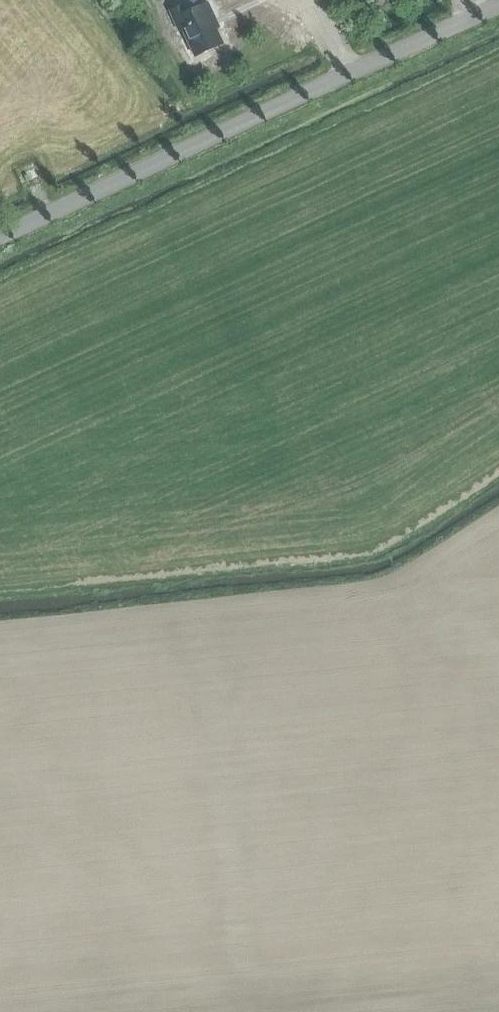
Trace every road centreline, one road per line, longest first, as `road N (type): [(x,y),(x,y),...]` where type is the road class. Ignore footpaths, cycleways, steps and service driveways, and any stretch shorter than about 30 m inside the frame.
road 1 (tertiary): [(0,236),(498,6)]

